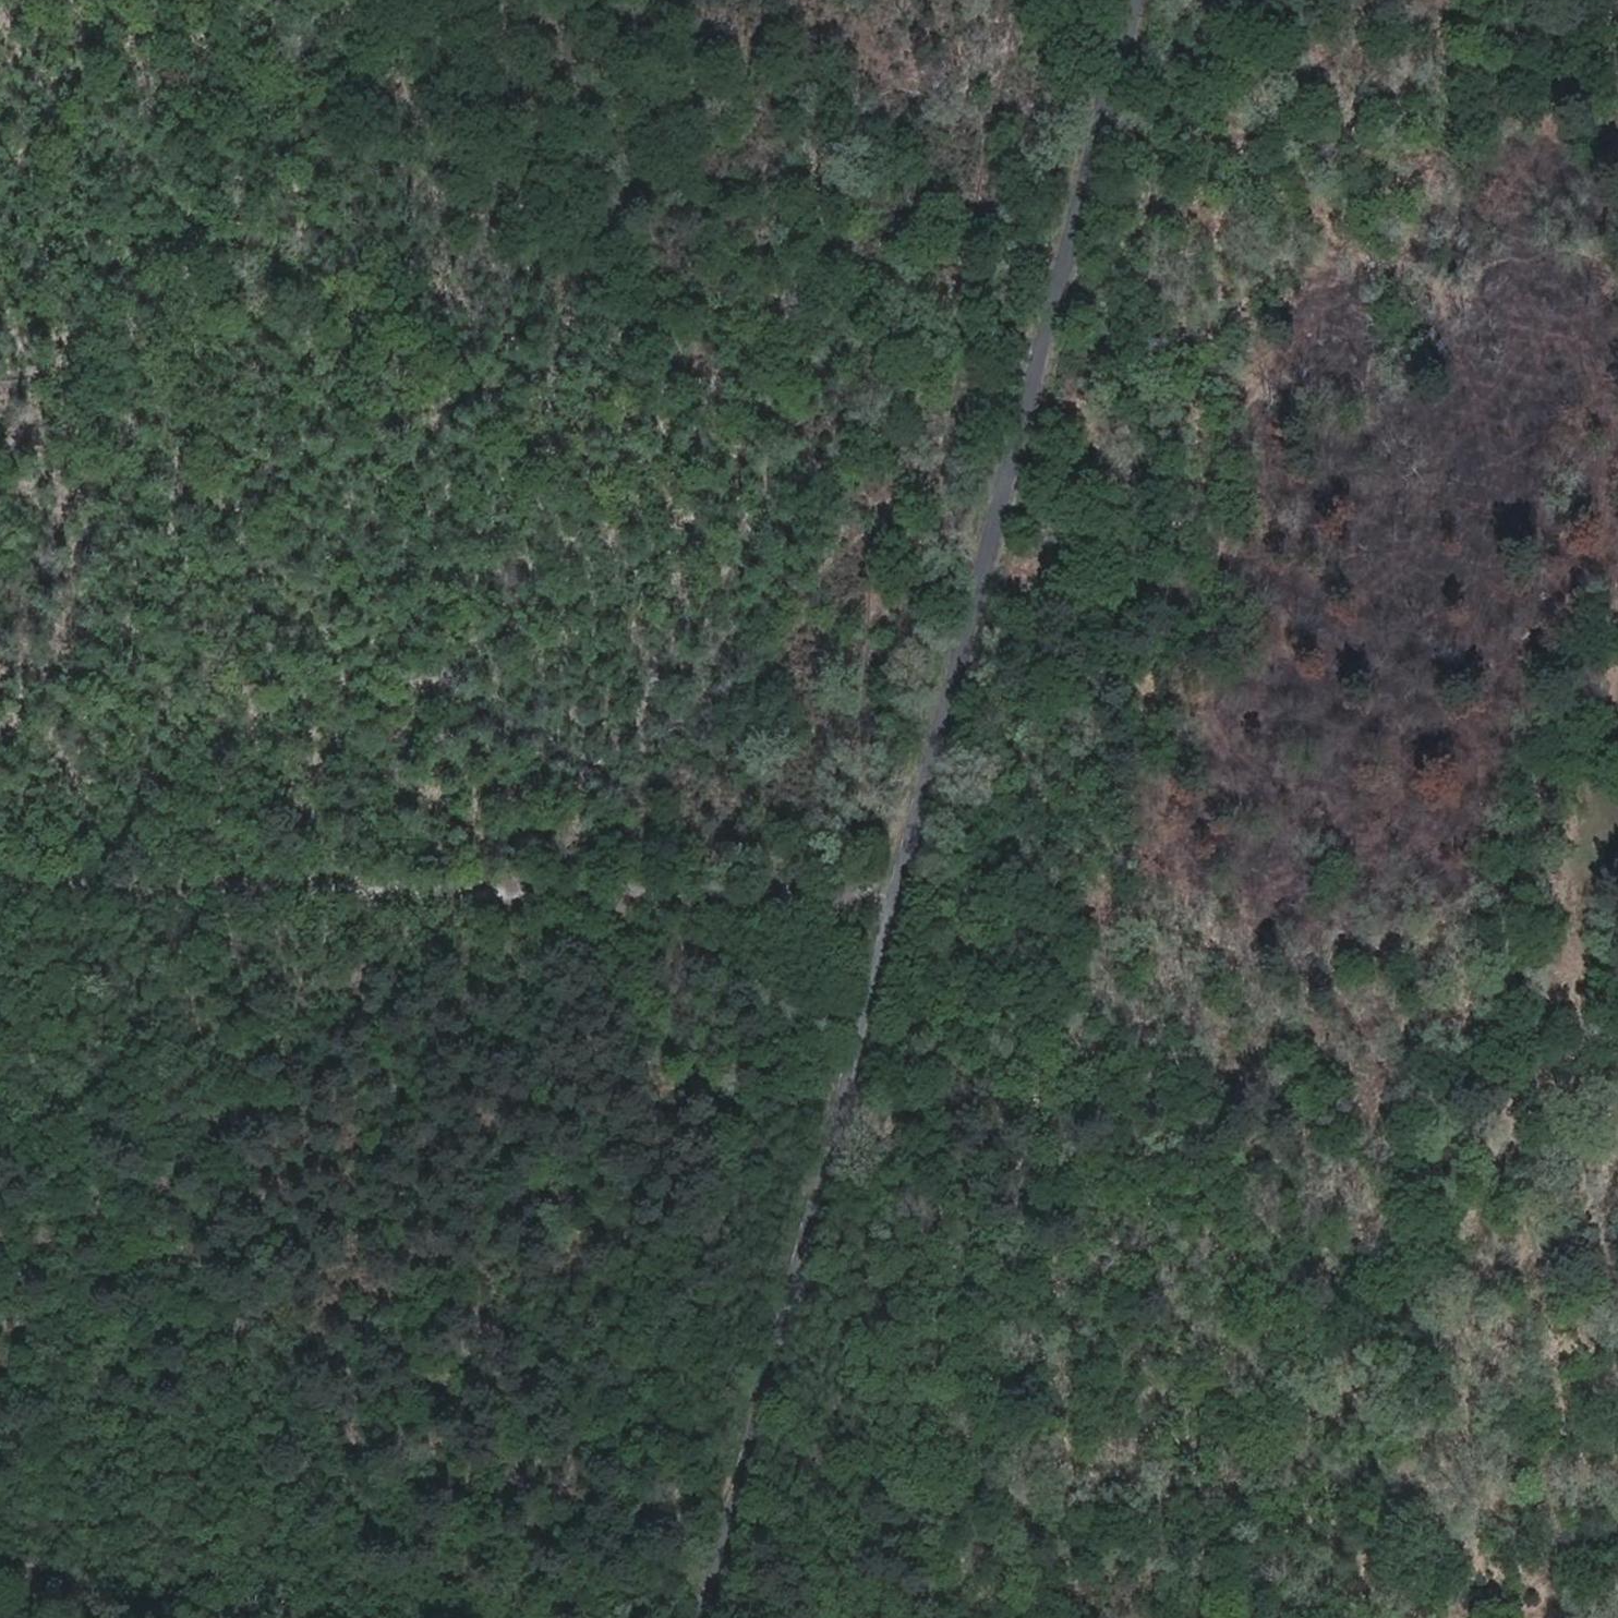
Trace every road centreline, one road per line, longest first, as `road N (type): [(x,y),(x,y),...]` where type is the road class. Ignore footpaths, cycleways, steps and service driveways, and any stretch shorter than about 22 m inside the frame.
road 1 (track): [(0,880),(918,901)]

